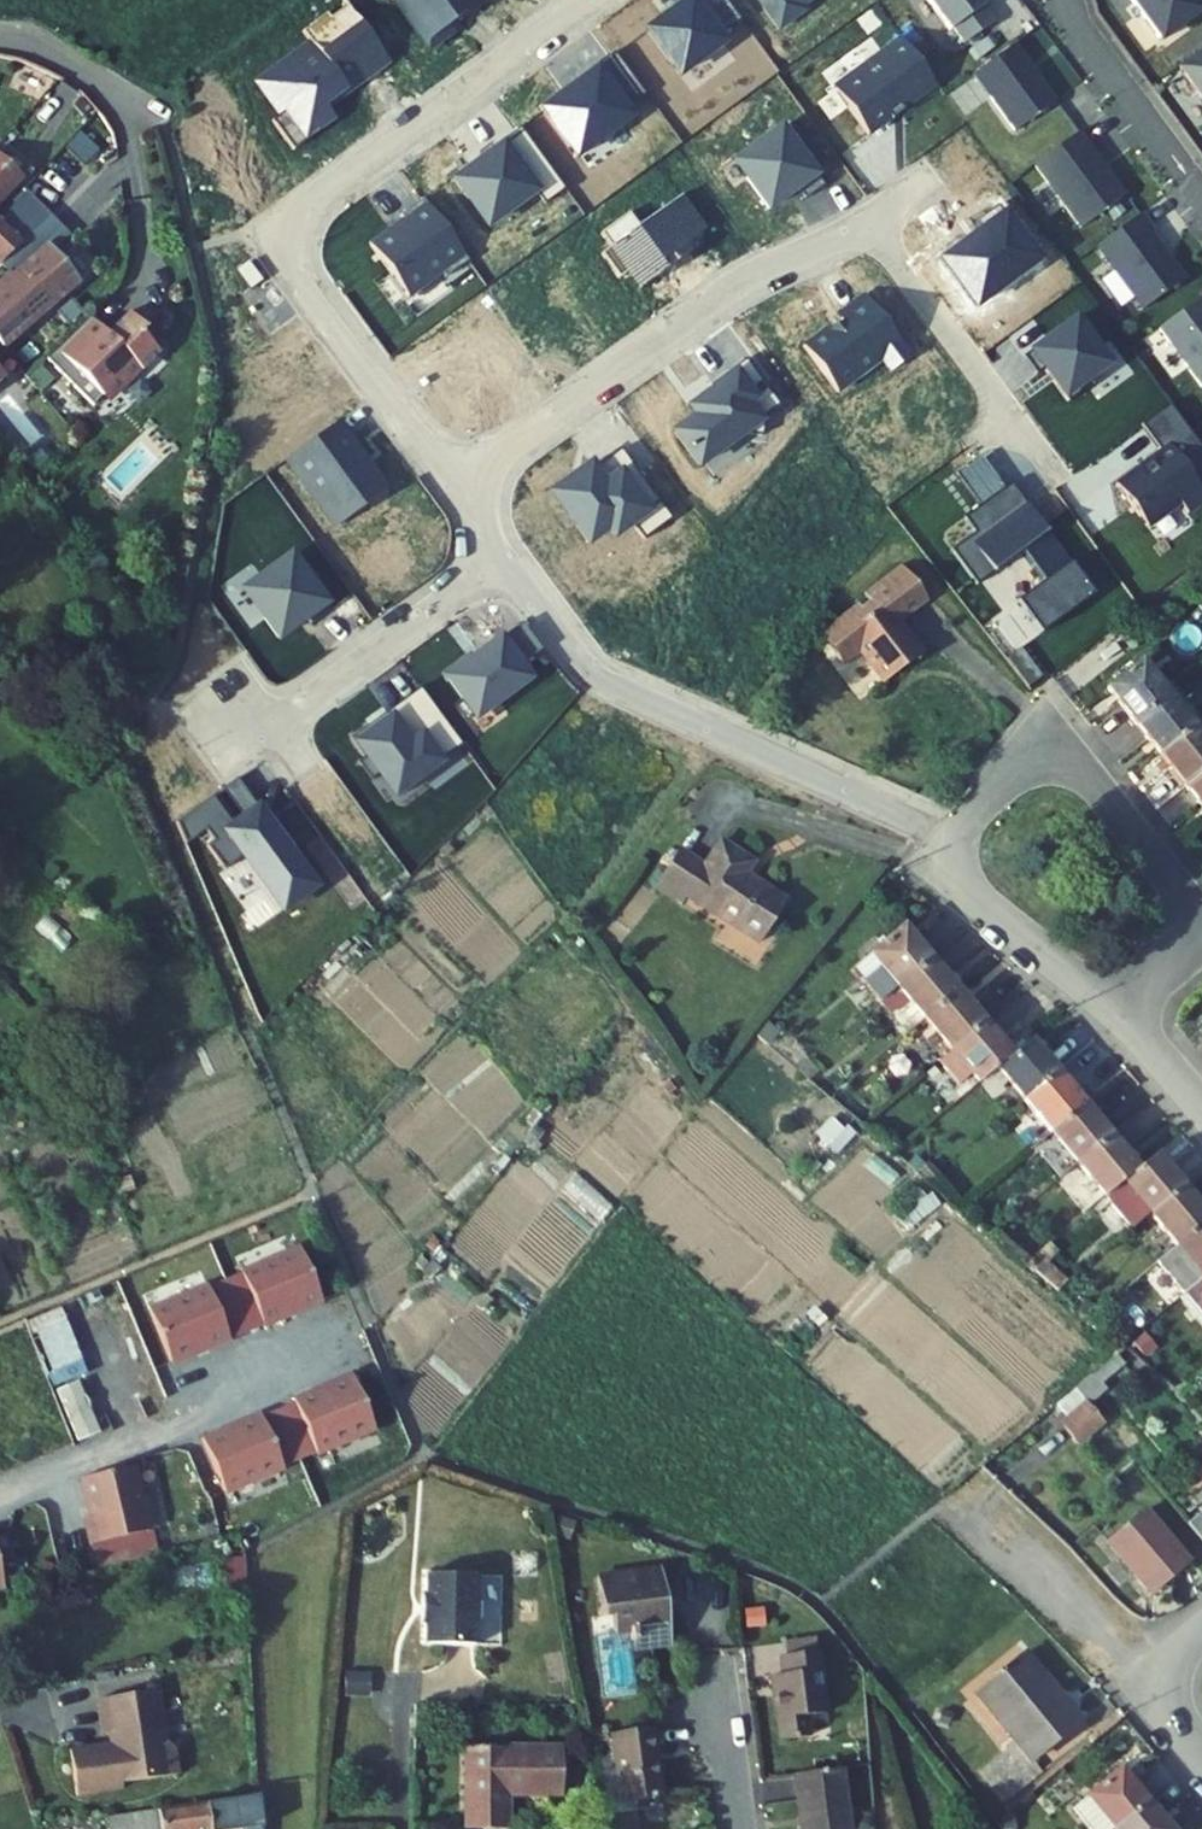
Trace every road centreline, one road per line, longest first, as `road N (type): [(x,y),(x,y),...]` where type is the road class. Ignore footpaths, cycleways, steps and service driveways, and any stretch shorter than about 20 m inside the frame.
road 1 (residential): [(590,0),(428,117),(285,237),(463,486)]
road 2 (residential): [(504,557),(612,677),(952,839)]
road 3 (residential): [(463,486),(740,282),(868,223)]
road 4 (residential): [(952,839),(1045,718),(1201,924)]
road 5 (residential): [(0,1501),(326,1366)]
road 6 (residential): [(868,223),(1050,467)]
road 7 (residential): [(1121,1007),(935,862),(952,839)]
road 8 (residential): [(504,557),(295,713)]
road 9 (residential): [(1073,0),(1083,26),(1201,191)]
road 10 (residential): [(739,1828),(718,1673)]
road 11 (residential): [(1201,1629),(1176,1650),(1162,1682),(1170,1713),(1201,1757)]
road 12 (residential): [(1201,1103),(1121,1007)]

